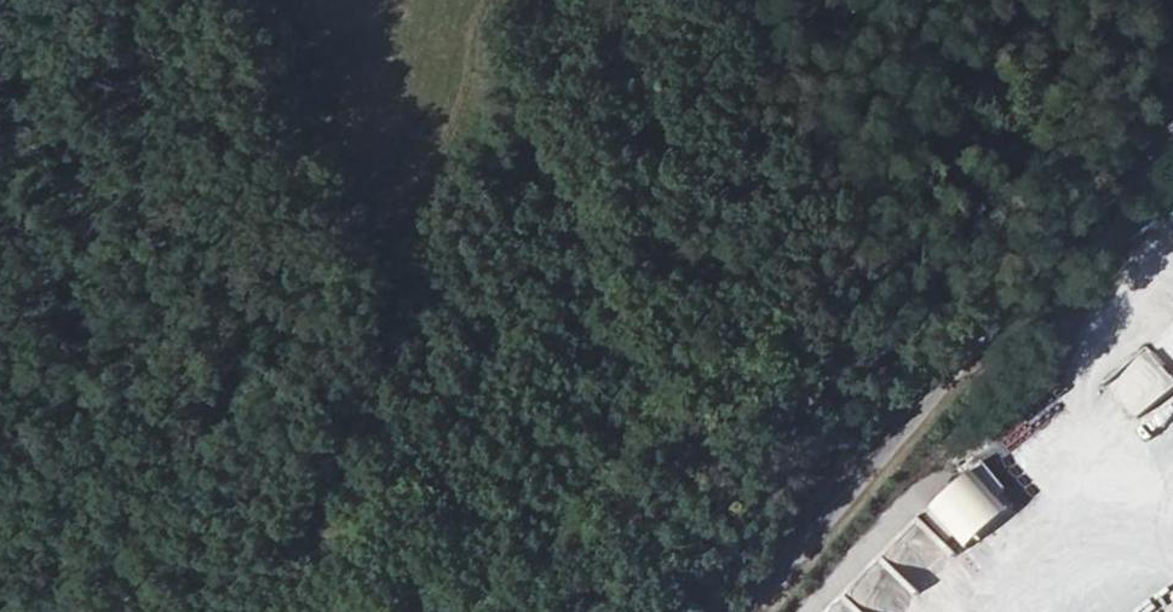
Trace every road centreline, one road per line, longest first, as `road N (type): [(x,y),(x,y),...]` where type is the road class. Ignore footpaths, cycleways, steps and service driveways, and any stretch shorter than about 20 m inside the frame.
road 1 (unclassified): [(1172,114),(734,611)]

